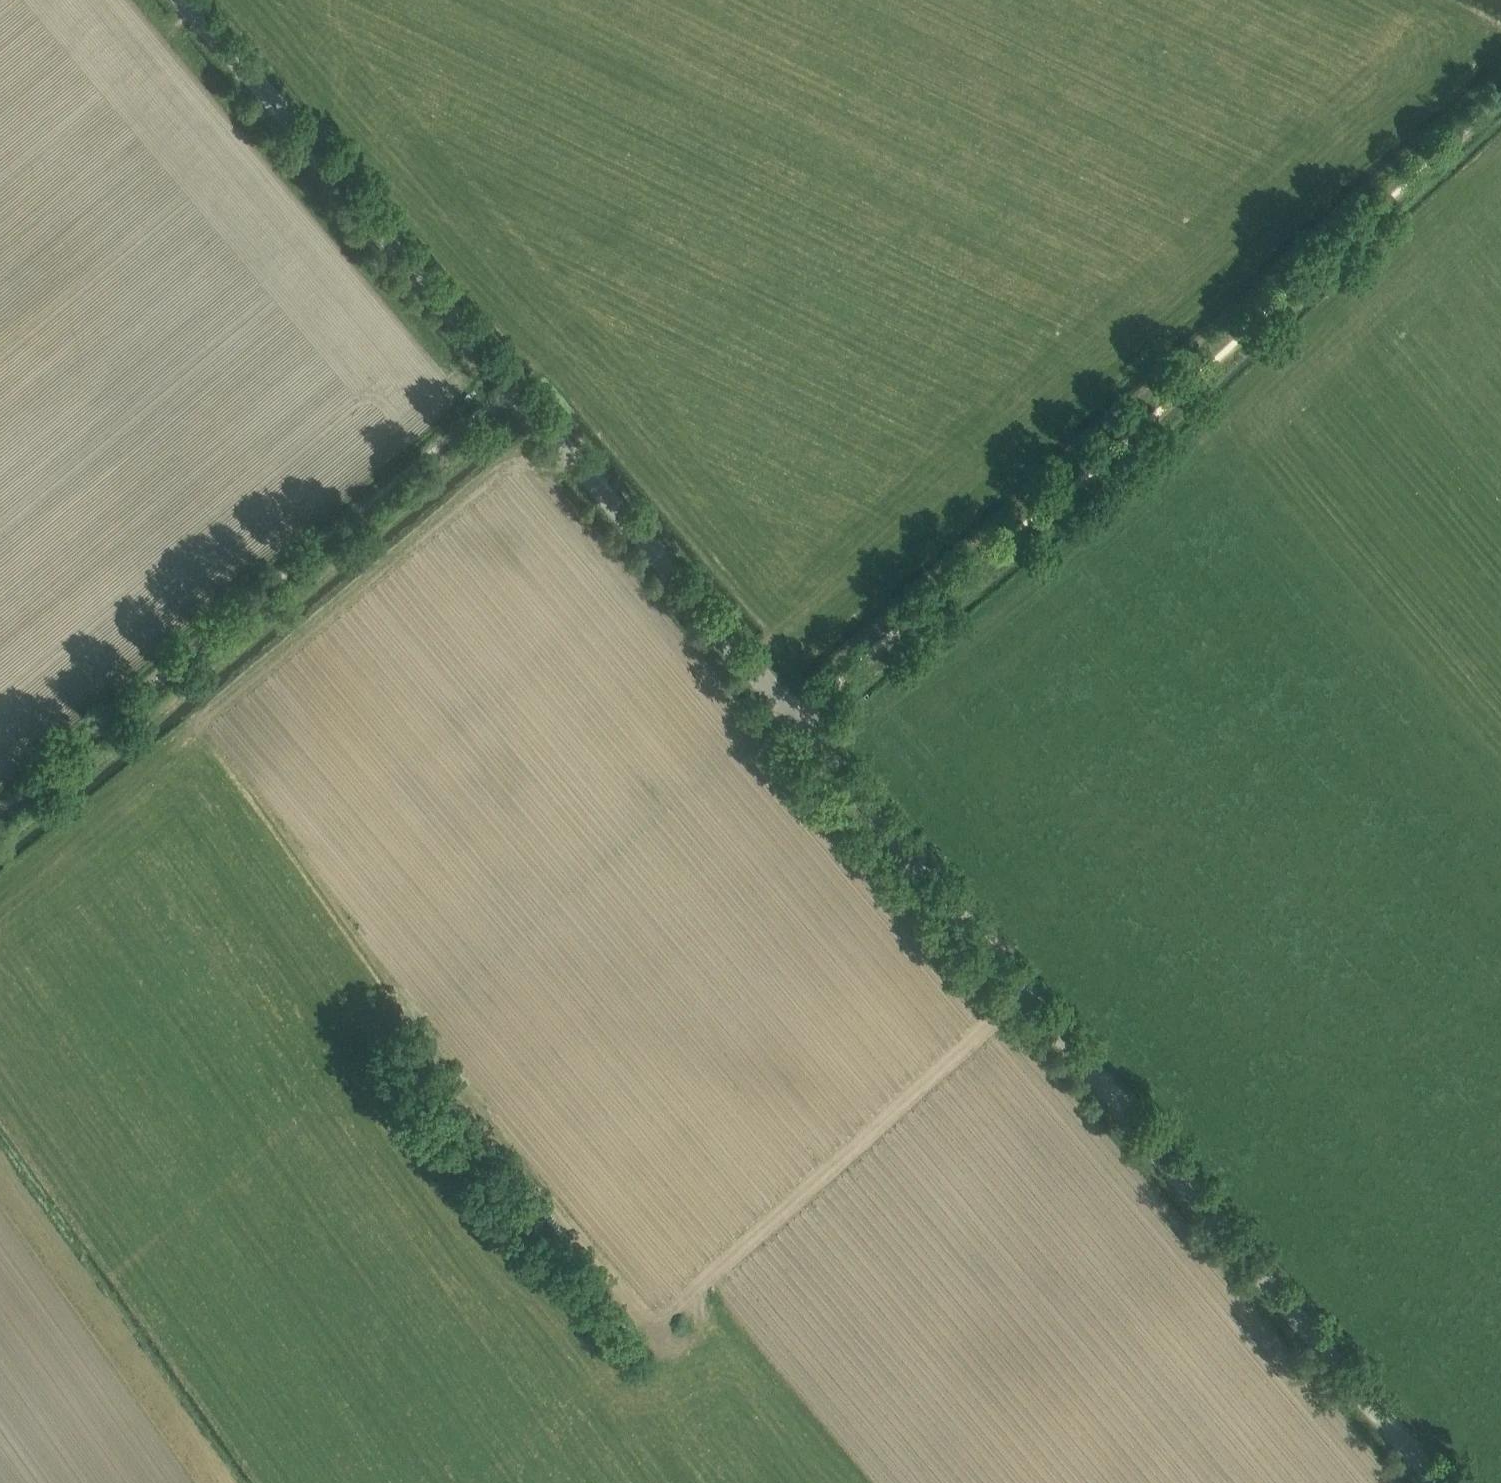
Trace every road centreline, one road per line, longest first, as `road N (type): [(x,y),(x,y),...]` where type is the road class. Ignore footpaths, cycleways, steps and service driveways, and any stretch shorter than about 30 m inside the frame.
road 1 (unclassified): [(1457,1482),(199,0)]

